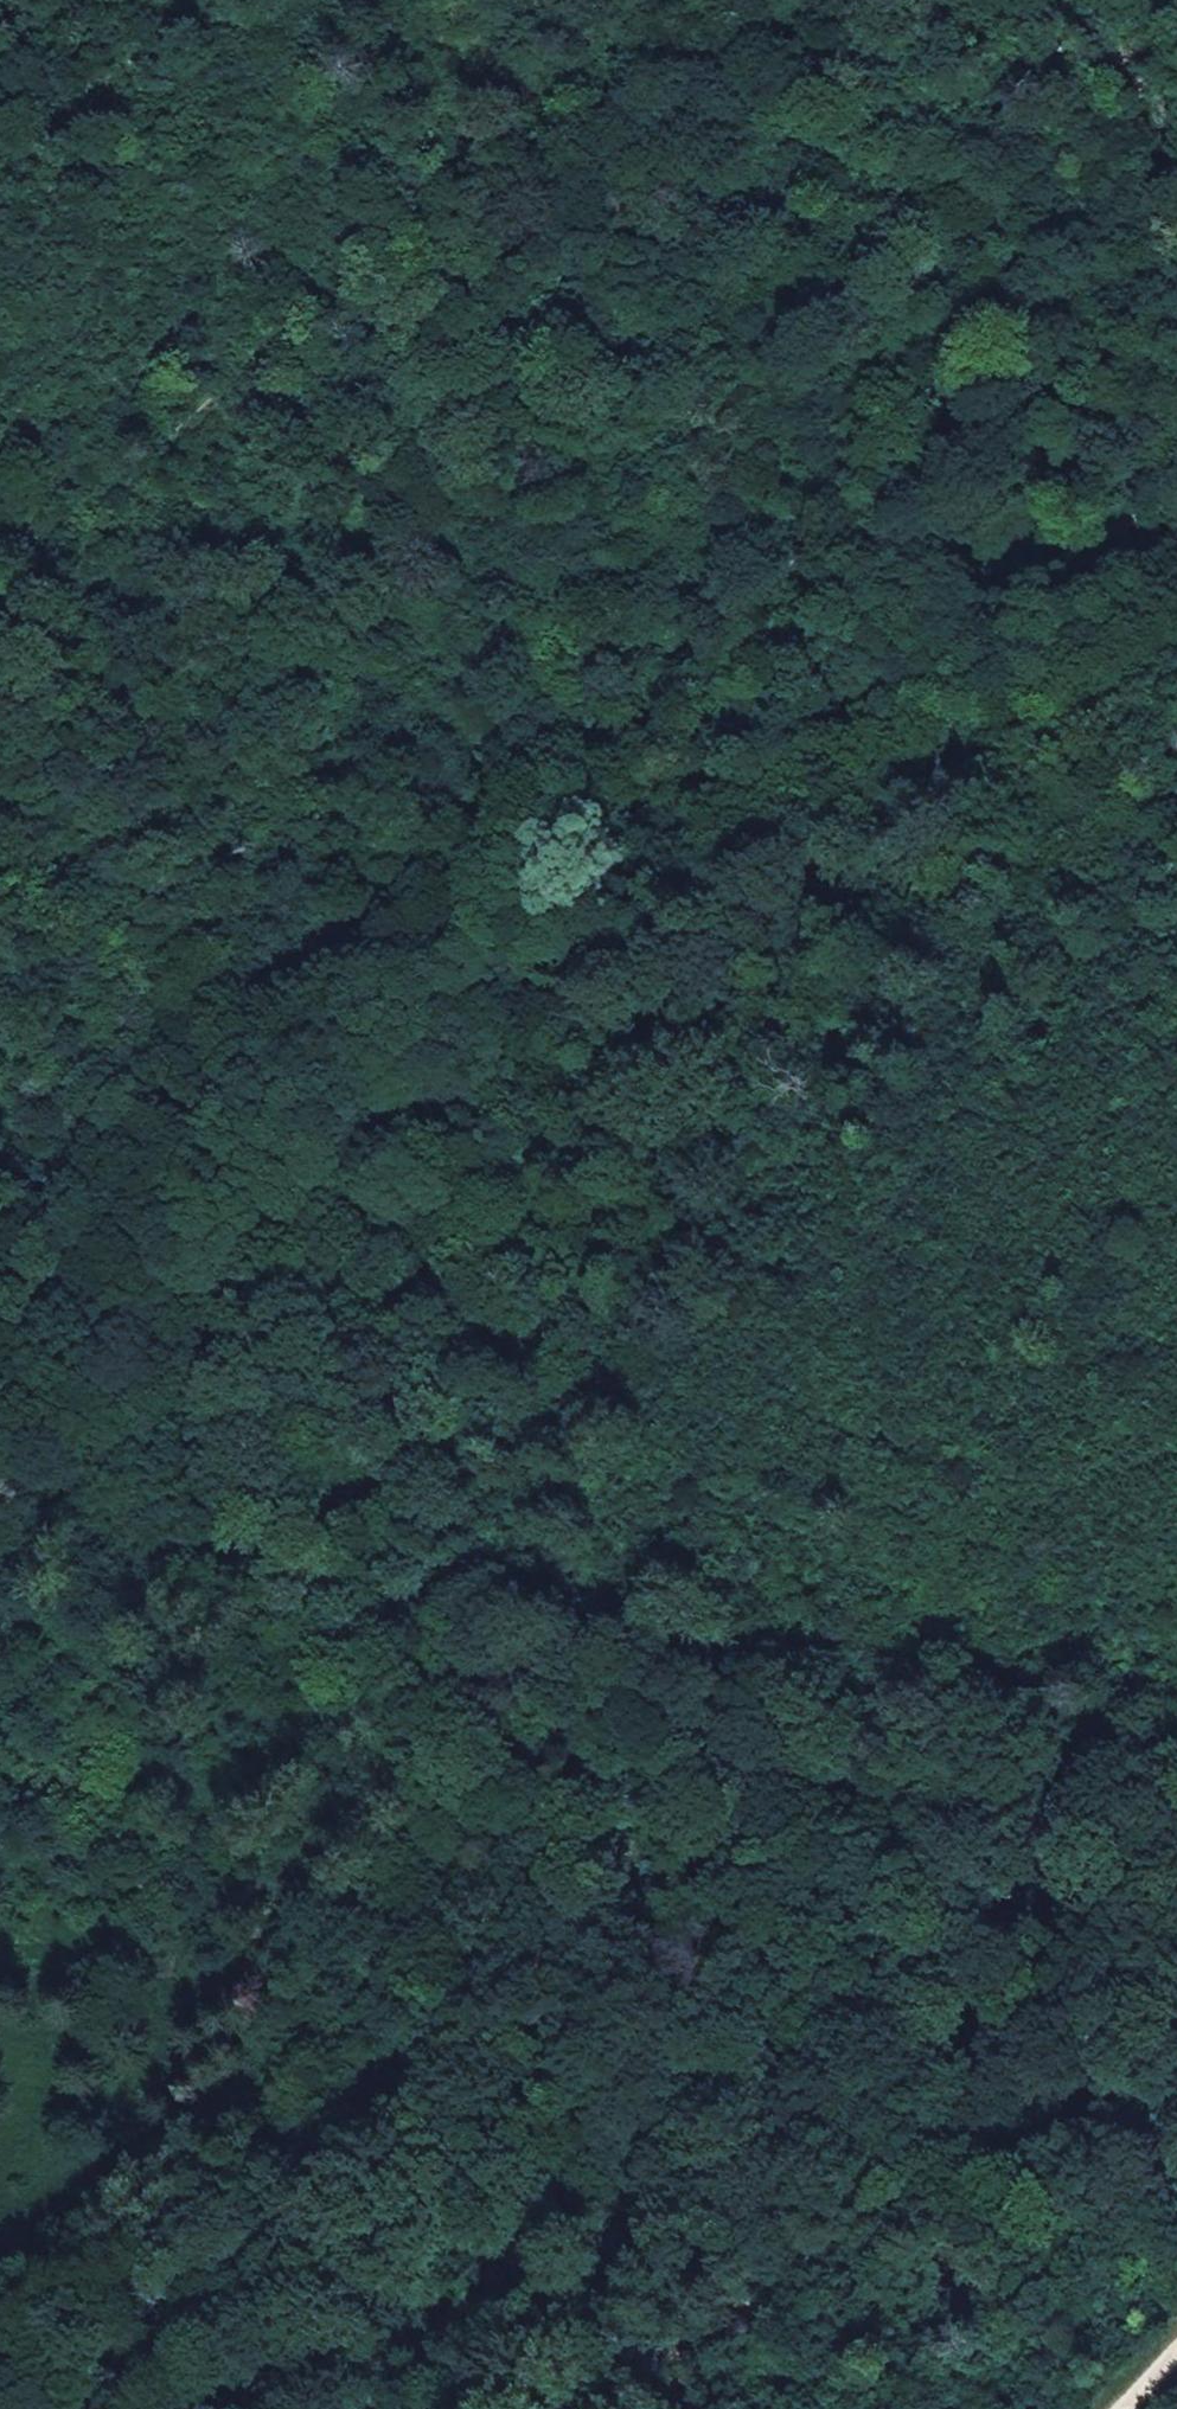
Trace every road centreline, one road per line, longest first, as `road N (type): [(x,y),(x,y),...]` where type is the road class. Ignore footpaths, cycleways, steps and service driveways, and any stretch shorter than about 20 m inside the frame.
road 1 (track): [(29,2408),(502,1992),(510,1839),(282,1608),(166,1421),(443,1079),(904,724),(988,573)]
road 2 (track): [(0,1391),(53,1330),(166,1421)]
road 3 (track): [(1176,500),(988,573)]

